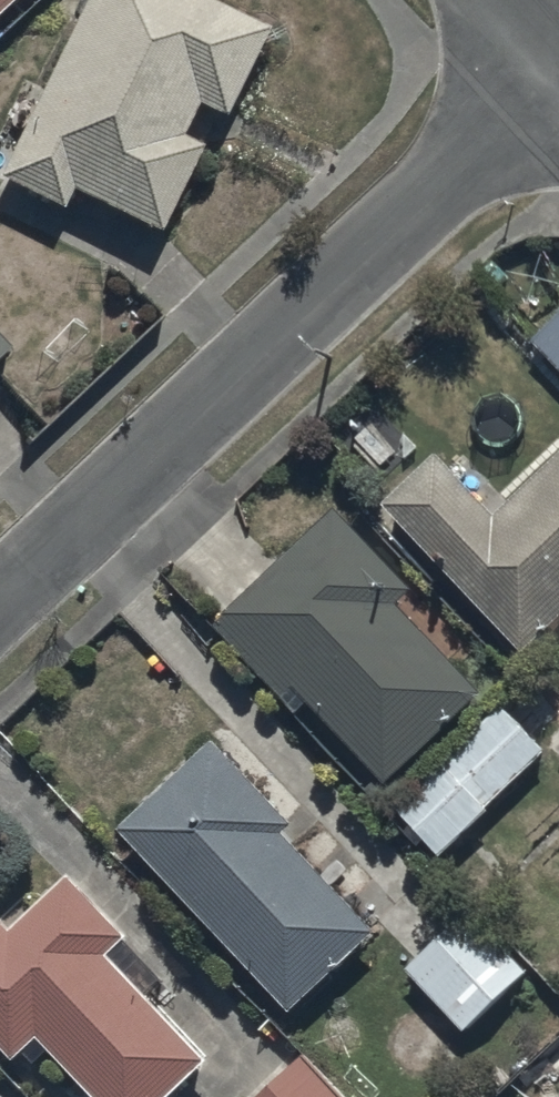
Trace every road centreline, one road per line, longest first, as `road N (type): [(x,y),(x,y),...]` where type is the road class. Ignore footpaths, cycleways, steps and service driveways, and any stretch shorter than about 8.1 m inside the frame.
road 1 (residential): [(558,50),(0,602)]

